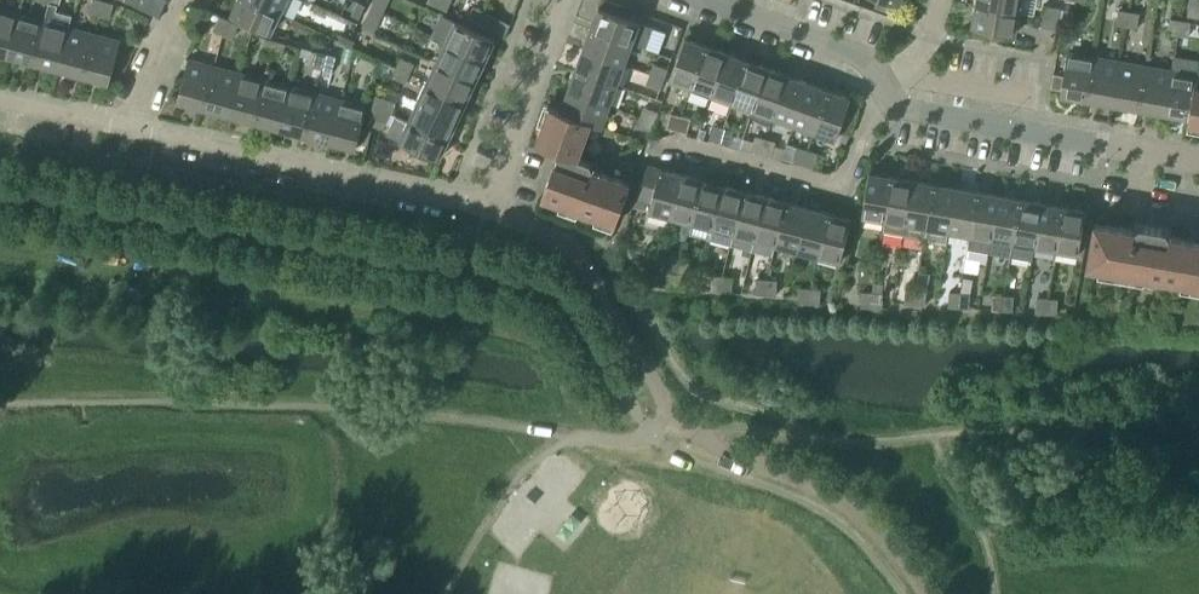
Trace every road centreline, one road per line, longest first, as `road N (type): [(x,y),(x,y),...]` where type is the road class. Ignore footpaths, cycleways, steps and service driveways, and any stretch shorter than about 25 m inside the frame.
road 1 (residential): [(567,0),(490,210),(129,129)]
road 2 (residential): [(1198,162),(907,108),(888,94)]
road 3 (residential): [(677,142),(835,180),(844,175),(869,109),(888,94)]
road 4 (residential): [(880,77),(864,58),(708,0)]
road 5 (residential): [(129,129),(181,0)]
road 6 (residential): [(129,129),(0,101)]

